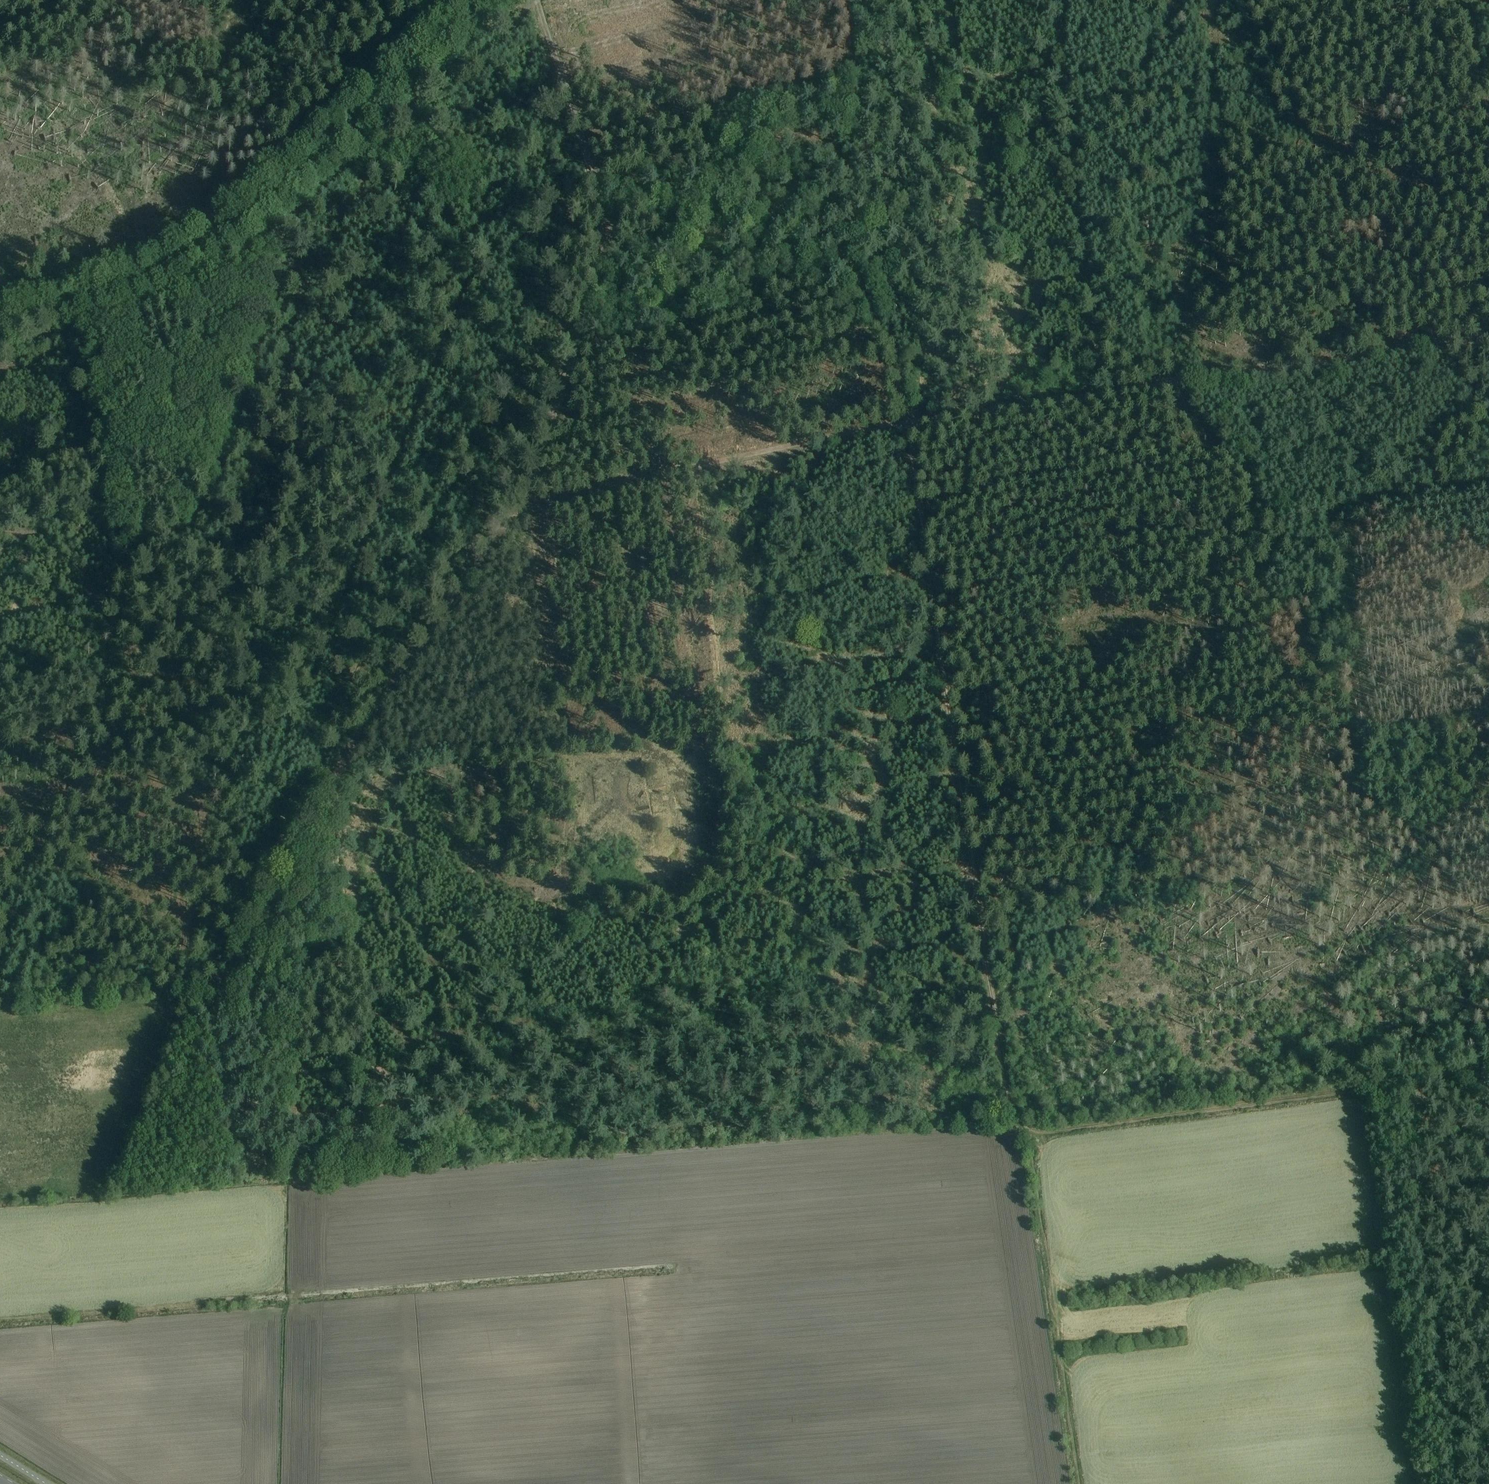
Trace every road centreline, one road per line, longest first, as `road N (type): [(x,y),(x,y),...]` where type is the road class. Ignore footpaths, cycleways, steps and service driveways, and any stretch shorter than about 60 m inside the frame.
road 1 (track): [(908,423),(658,474),(514,514),(351,750),(225,976),(194,987),(0,999)]
road 2 (track): [(908,423),(1013,1108),(1026,1121)]
road 3 (tertiary): [(0,320),(154,269),(253,209),(481,0)]
road 4 (track): [(1488,340),(908,423)]
road 5 (track): [(1488,1070),(1027,1127)]

